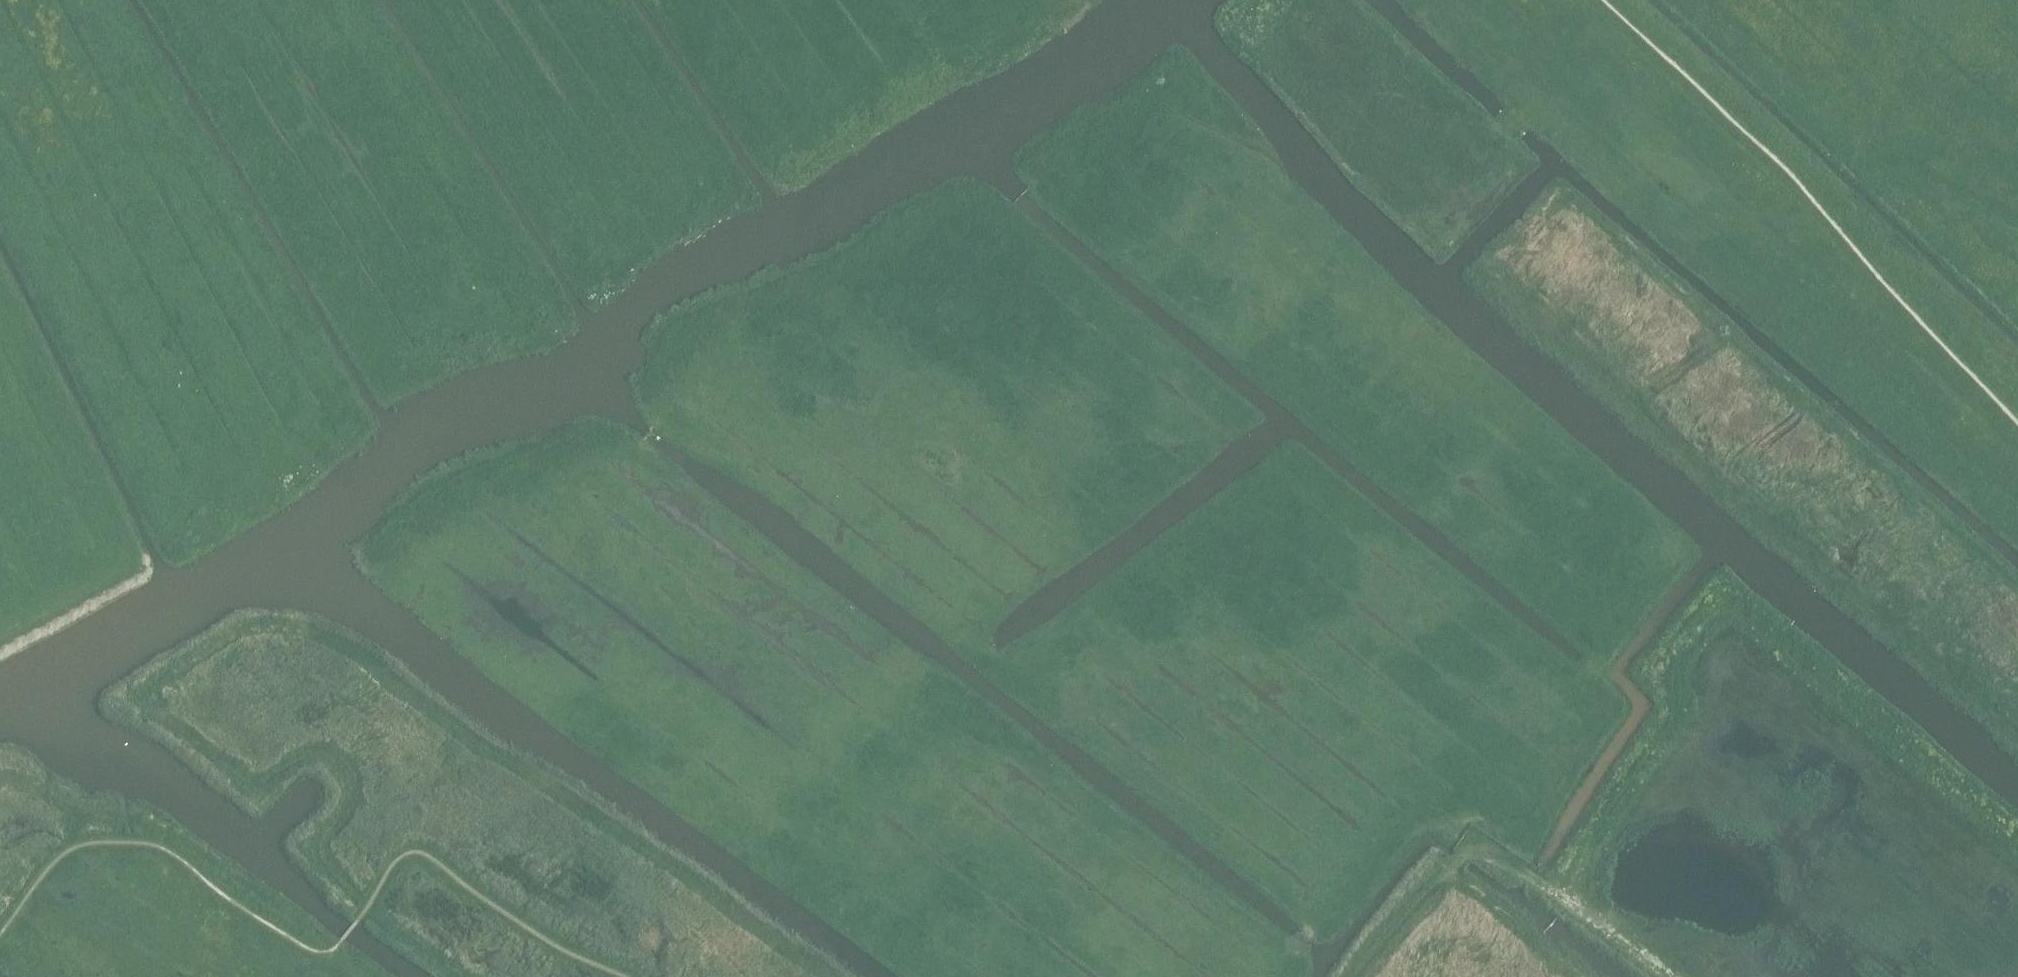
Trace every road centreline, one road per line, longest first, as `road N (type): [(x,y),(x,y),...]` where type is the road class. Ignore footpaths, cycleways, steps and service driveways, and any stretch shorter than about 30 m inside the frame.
road 1 (track): [(1342,976),(1365,946),(1475,843),(1525,869),(1648,976)]

